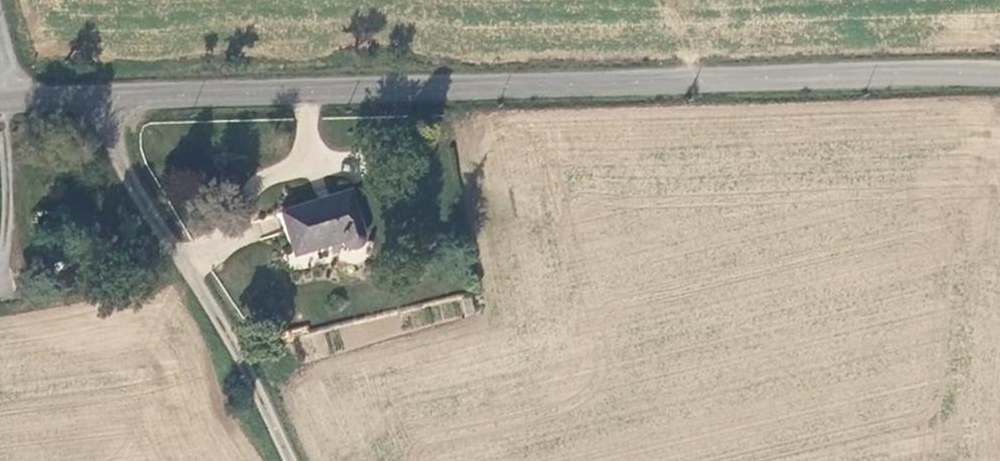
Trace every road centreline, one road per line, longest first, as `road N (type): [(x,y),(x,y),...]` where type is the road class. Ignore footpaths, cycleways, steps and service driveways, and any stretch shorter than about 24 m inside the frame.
road 1 (tertiary): [(999,74),(98,96)]
road 2 (unclassified): [(293,460),(231,336),(118,157),(98,96)]

